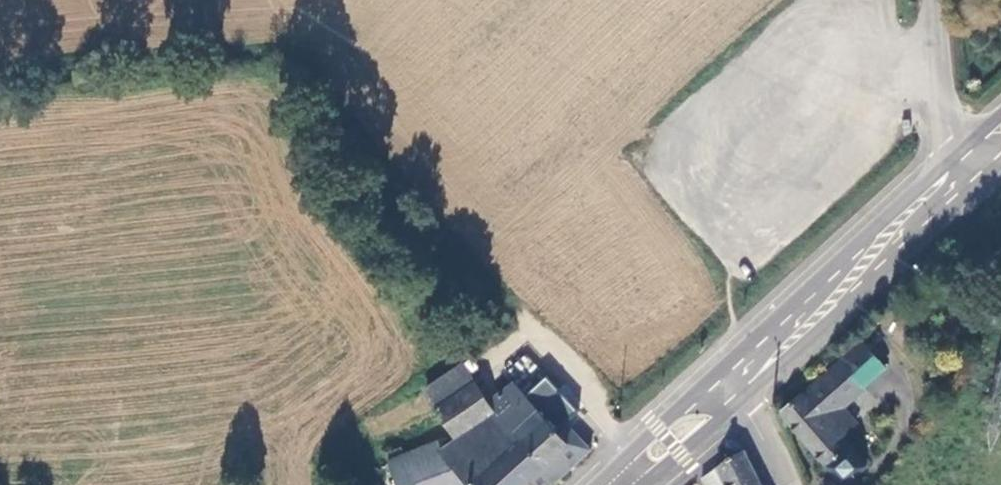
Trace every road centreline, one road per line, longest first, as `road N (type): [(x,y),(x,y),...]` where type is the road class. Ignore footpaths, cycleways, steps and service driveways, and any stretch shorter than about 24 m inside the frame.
road 1 (secondary): [(836,264),(680,405)]
road 2 (secondary): [(866,287),(1000,161)]
road 3 (secondary): [(836,264),(746,367),(738,403)]
road 4 (secondary): [(738,403),(866,287)]
road 5 (secondary): [(866,287),(953,190),(962,151)]
road 6 (secondary): [(962,151),(836,264)]
road 7 (unclassified): [(935,0),(946,140),(962,151)]
road 8 (secondary): [(640,484),(738,403)]

